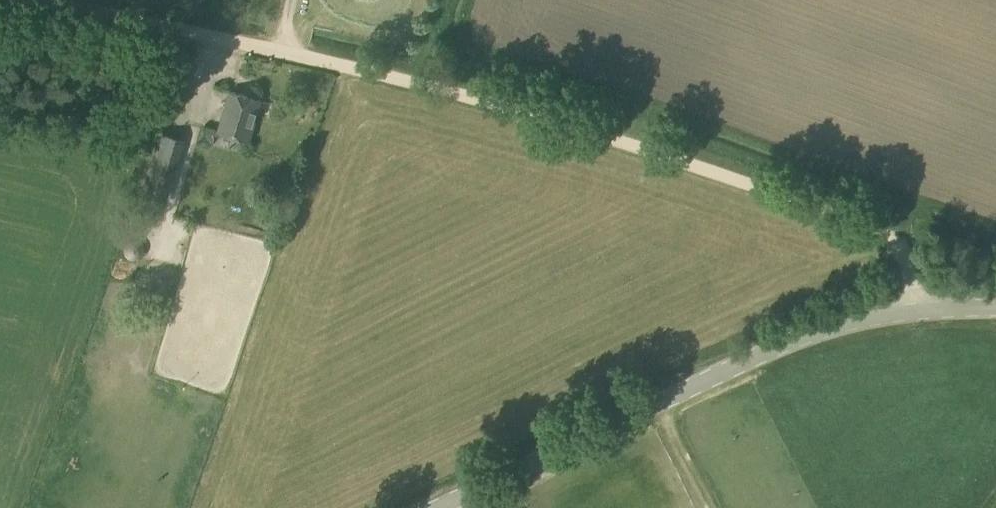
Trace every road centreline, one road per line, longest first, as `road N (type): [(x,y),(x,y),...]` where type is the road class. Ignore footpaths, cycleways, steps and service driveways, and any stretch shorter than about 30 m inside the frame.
road 1 (track): [(916,312),(910,270),(893,243),(817,208),(511,110),(40,0)]
road 2 (tertiary): [(438,507),(750,357),(845,324),(995,306)]

